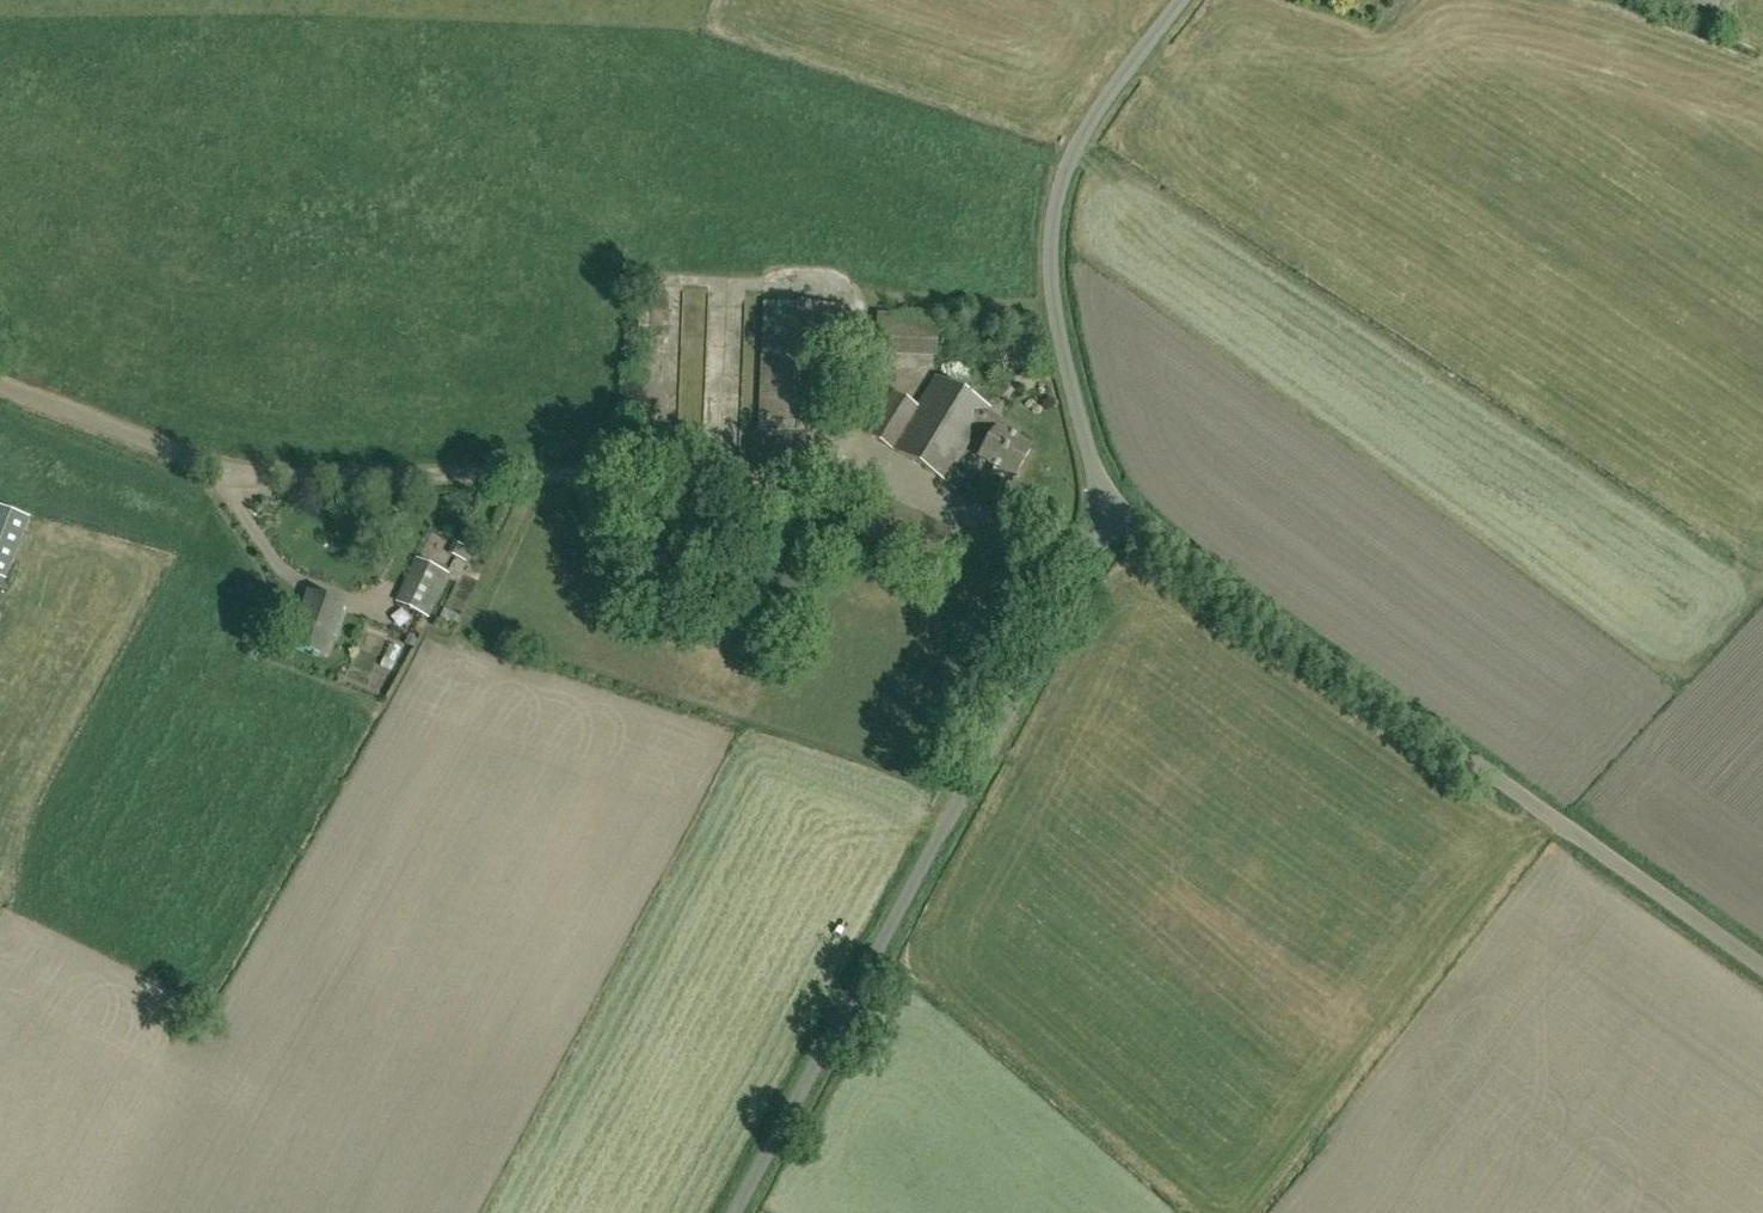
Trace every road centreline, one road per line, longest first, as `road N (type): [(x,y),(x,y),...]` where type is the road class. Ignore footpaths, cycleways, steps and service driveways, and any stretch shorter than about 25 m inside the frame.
road 1 (track): [(1109,518),(1033,535),(862,474),(282,493),(182,468),(0,396)]
road 2 (unclassified): [(1762,975),(1109,518)]
road 3 (unclassified): [(734,1212),(1109,518)]
road 4 (unclassified): [(1109,518),(1069,383),(1057,239),(1062,175),(1081,132),(1186,0)]

